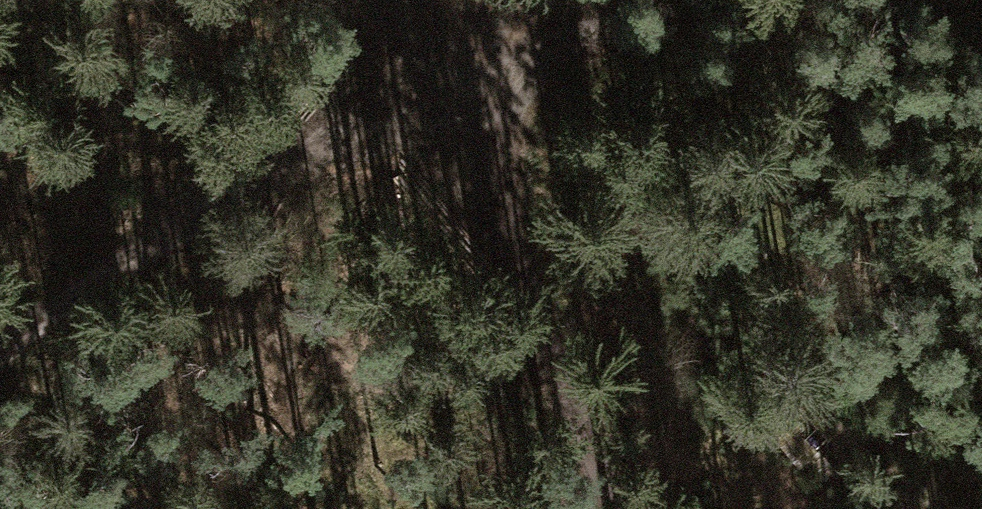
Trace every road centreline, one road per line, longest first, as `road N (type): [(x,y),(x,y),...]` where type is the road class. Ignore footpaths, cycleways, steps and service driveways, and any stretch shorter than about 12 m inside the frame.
road 1 (track): [(617,508),(462,118),(395,0)]
road 2 (track): [(462,118),(981,29)]
road 3 (track): [(462,118),(238,176),(0,336)]

